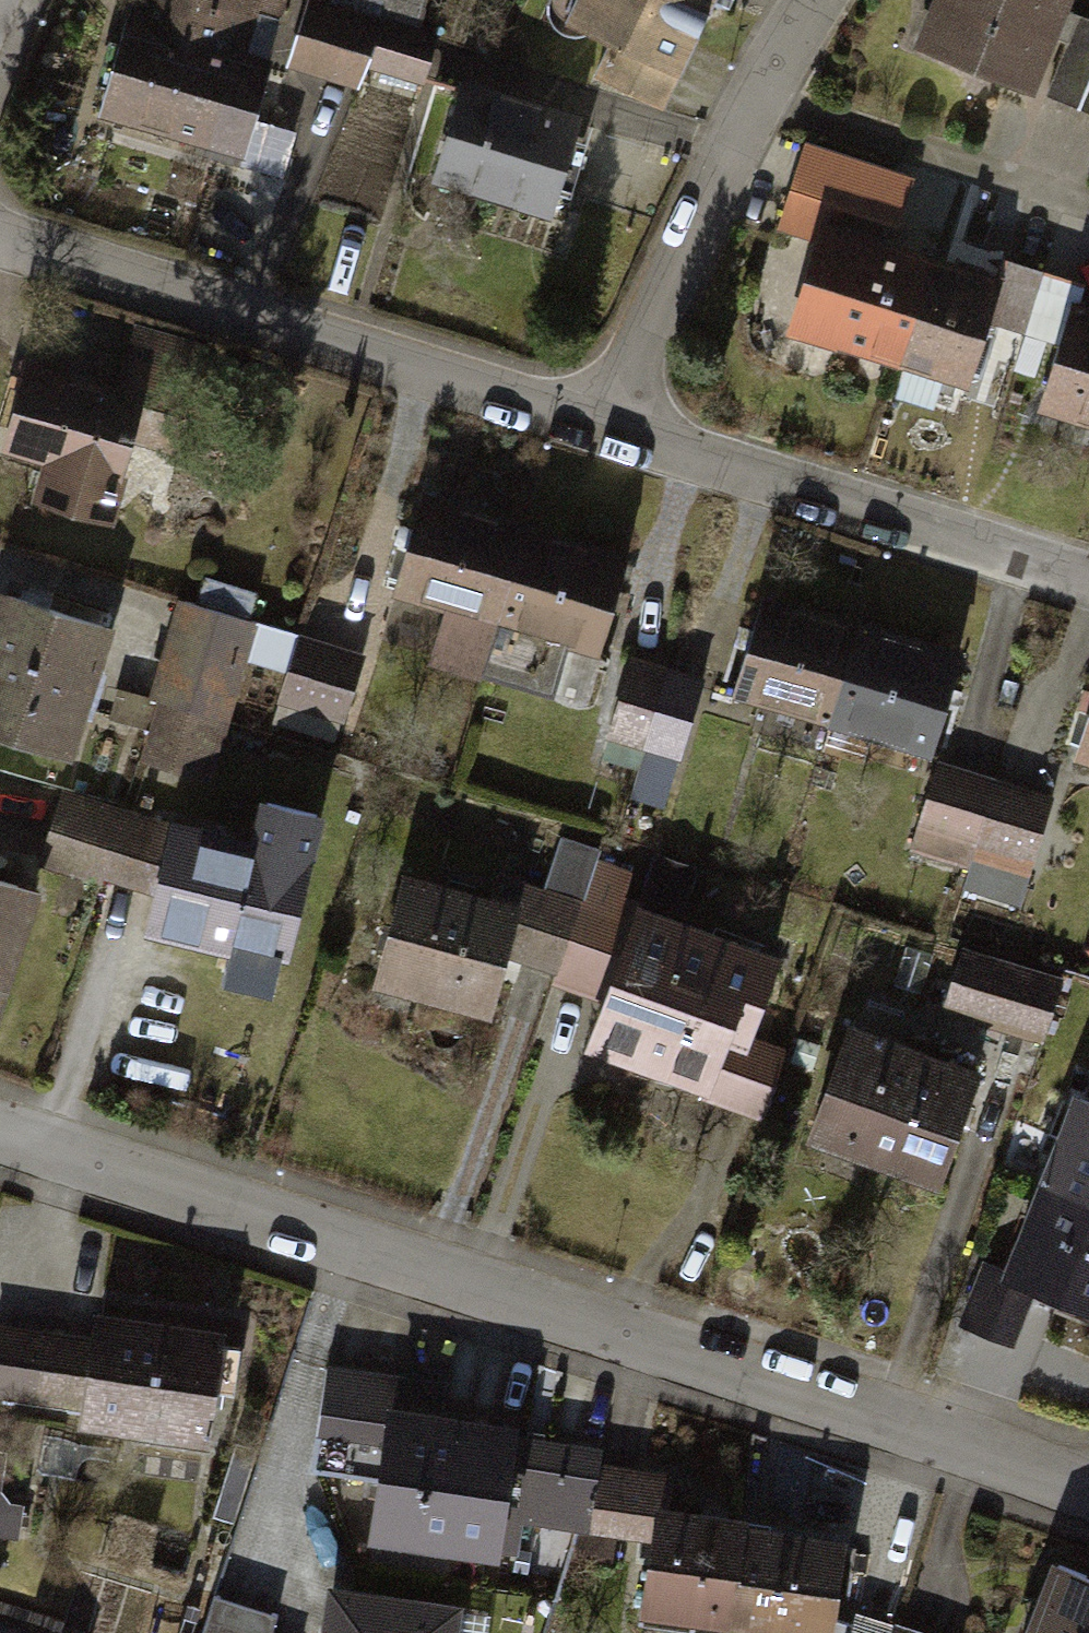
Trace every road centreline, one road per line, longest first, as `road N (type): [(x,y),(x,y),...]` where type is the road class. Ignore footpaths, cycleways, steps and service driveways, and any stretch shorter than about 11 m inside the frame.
road 1 (residential): [(0,1160),(1088,1484)]
road 2 (residential): [(0,220),(602,419)]
road 3 (residential): [(602,419),(1088,580)]
road 4 (residential): [(602,419),(825,0)]

